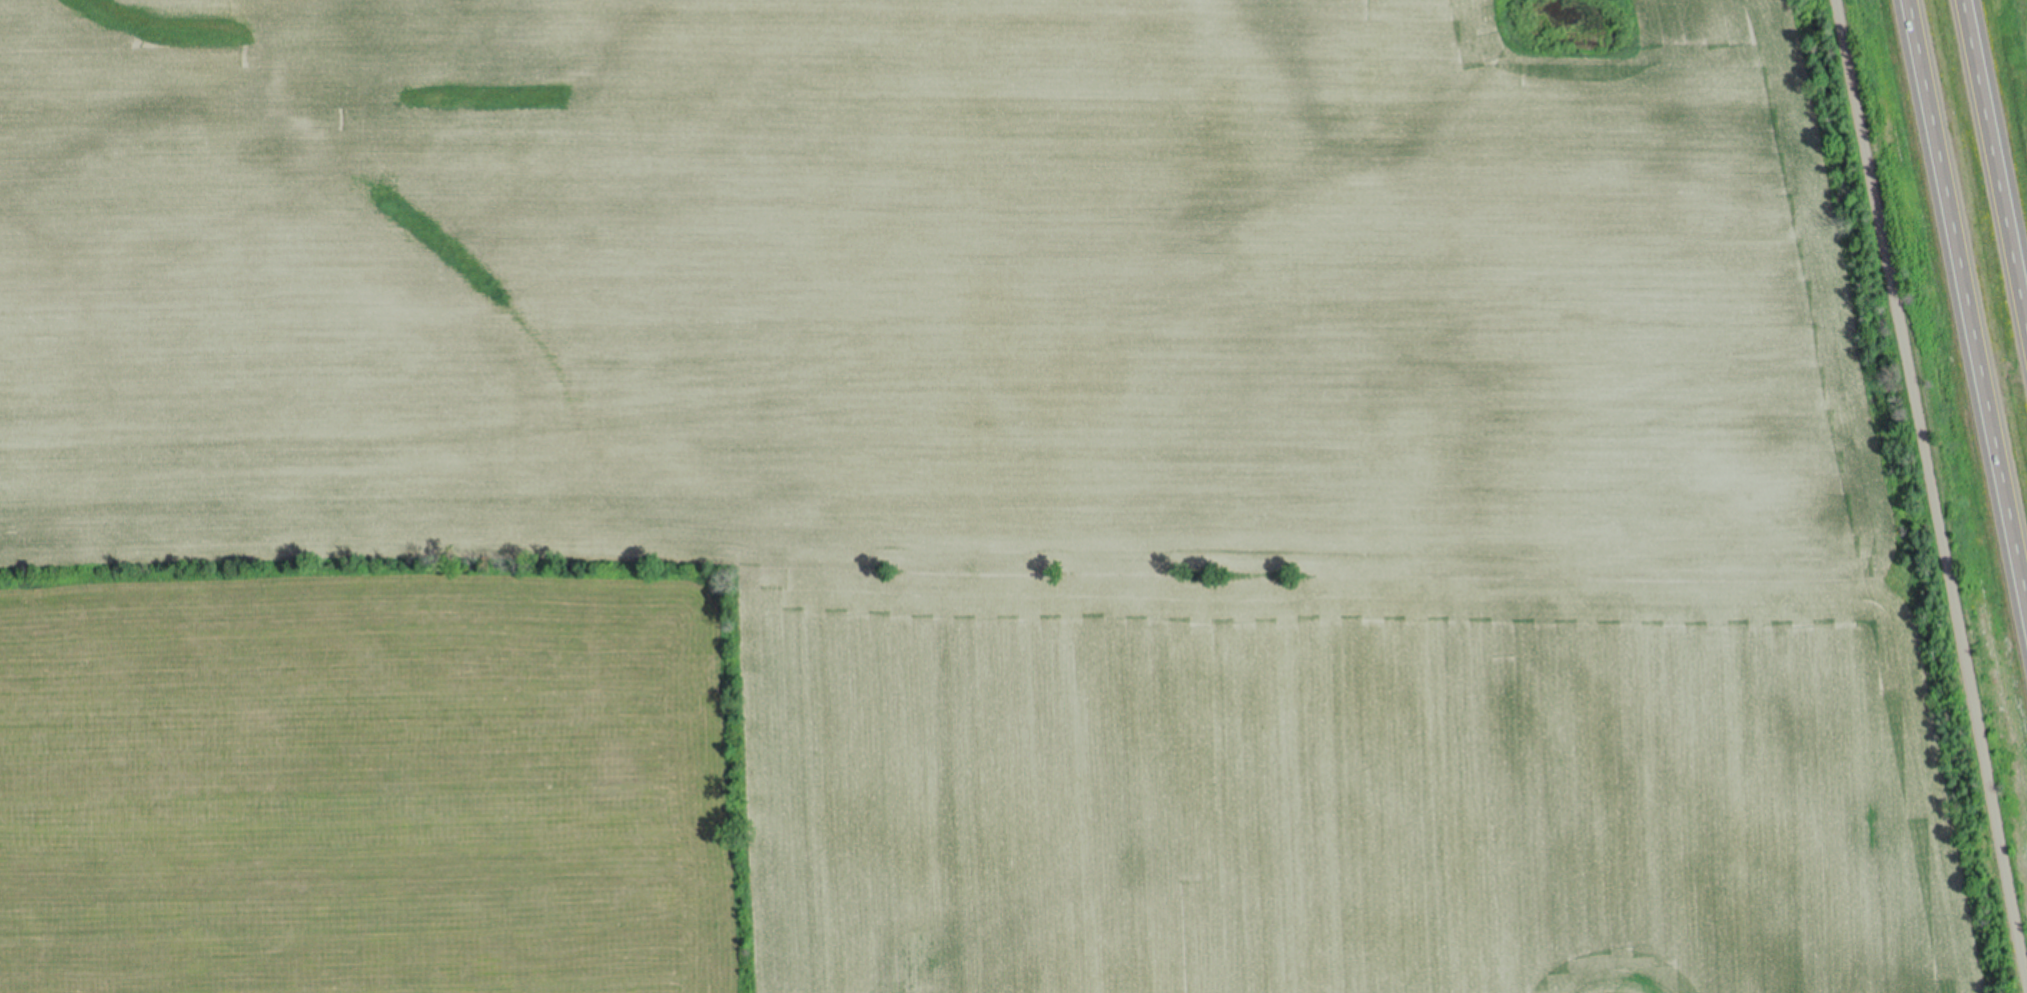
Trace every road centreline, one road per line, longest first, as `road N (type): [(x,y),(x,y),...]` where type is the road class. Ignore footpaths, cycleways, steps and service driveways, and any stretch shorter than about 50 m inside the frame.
road 1 (trunk): [(1913,0),(2026,586)]
road 2 (trunk): [(2026,325),(1963,0)]

